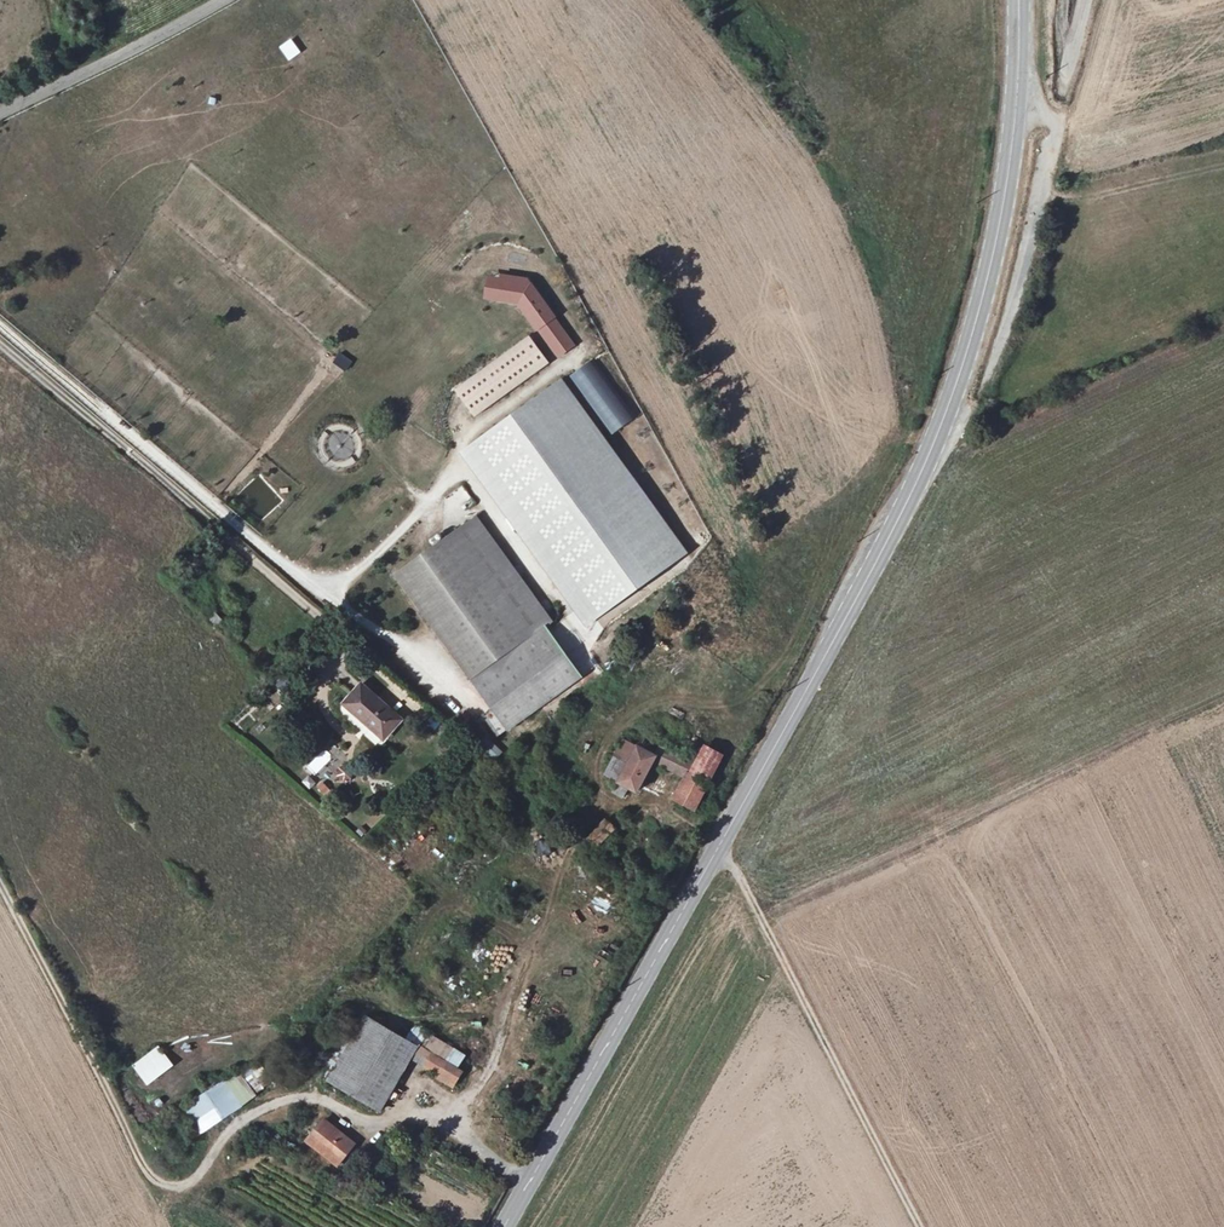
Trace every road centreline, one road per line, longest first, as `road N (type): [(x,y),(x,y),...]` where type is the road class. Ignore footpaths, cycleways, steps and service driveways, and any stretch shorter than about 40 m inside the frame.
road 1 (primary): [(504,1226),(845,619),(941,425),(1003,203),(1019,0)]
road 2 (track): [(720,845),(919,1226)]
road 3 (track): [(992,368),(1058,129),(1014,119)]
road 4 (unclassified): [(0,115),(222,0)]

